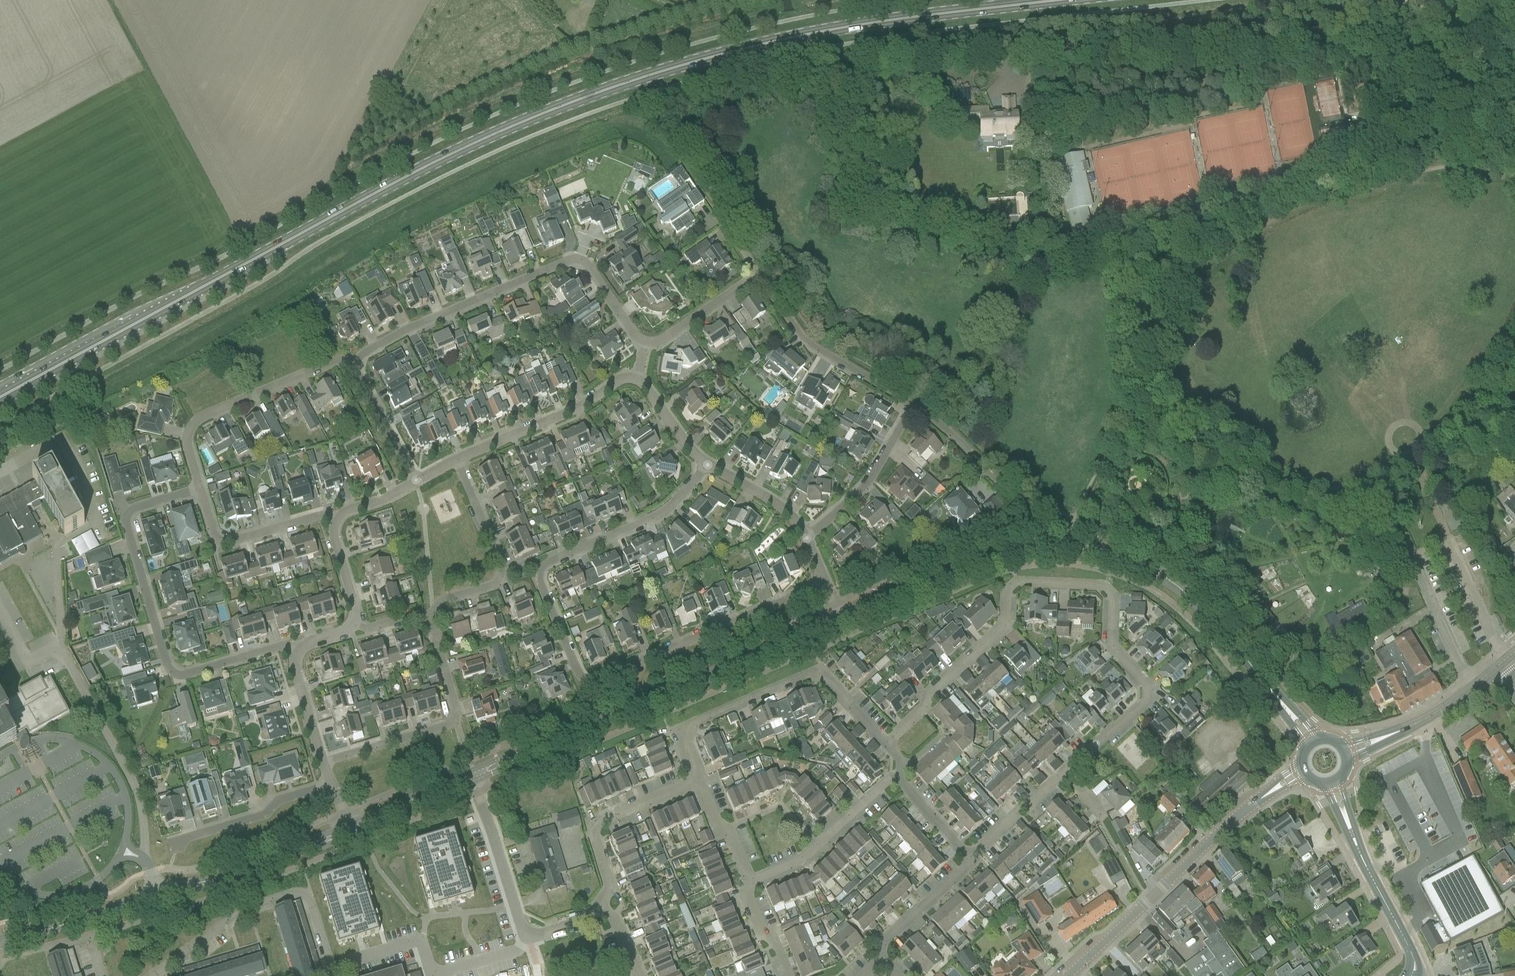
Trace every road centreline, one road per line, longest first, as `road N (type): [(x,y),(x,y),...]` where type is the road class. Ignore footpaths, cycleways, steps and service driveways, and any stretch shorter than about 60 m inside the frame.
road 1 (primary): [(0,399),(372,189),(595,93),(812,33),(1059,0)]
road 2 (track): [(1514,166),(1468,164),(1313,197),(1156,290),(1170,402),(1183,416),(1225,429),(1306,489),(1352,493),(1415,462),(1443,521)]
road 3 (residential): [(823,582),(603,677),(577,671),(541,569),(661,513),(708,464)]
road 4 (residential): [(1068,771),(1151,694),(1114,648),(1113,599),(1100,585),(1010,588),(999,628),(933,688),(927,707),(887,745)]
road 5 (residential): [(298,654),(279,650),(186,671),(166,658),(129,516),(198,488)]
road 6 (residential): [(356,363),(371,349),(574,259),(644,342)]
road 7 (residential): [(644,342),(658,342),(757,280),(806,340),(900,394),(906,410)]
road 8 (tertiary): [(517,758),(795,639)]
road 9 (residential): [(887,745),(823,679),(803,676),(694,719),(698,779)]
road 10 (residential): [(1067,975),(1257,801)]
road 11 (residential): [(160,975),(234,914),(291,892),(312,904),(336,975)]
road 12 (residential): [(322,759),(453,721),(426,614)]
road 13 (residential): [(198,488),(187,444),(201,417),(332,362),(356,363)]
road 14 (tertiary): [(1282,702),(1186,593),(1100,550)]
road 15 (unclassified): [(145,860),(135,789),(63,654)]
road 16 (residential): [(426,614),(494,587),(500,572),(459,460)]
road 17 (residential): [(639,378),(620,378),(579,406),(459,460)]
road 18 (residential): [(698,779),(595,827),(612,887),(600,908)]
road 19 (residential): [(173,858),(178,840),(331,784)]
road 20 (residential): [(752,880),(801,860),(898,776)]
road 21 (track): [(757,280),(654,132)]
road 22 (residential): [(337,523),(319,519),(220,542),(198,488)]
road 23 (tertiary): [(883,602),(966,566),(1045,547)]
road 24 (residential): [(906,410),(867,483),(806,540)]
road 25 (residential): [(529,937),(475,781)]
road 26 (unclassified): [(1476,686),(1409,546)]
road 27 (tertiary): [(1412,975),(1409,949),(1351,834)]
road 28 (unclassified): [(1504,662),(1443,521)]
road 29 (residential): [(885,960),(883,947),(967,868),(968,856)]
road 30 (residential): [(416,481),(356,363)]
road 31 (residential): [(968,856),(1068,771)]
road 32 (residential): [(806,540),(785,510),(708,464)]
road 33 (residential): [(906,410),(940,420),(1000,484)]

